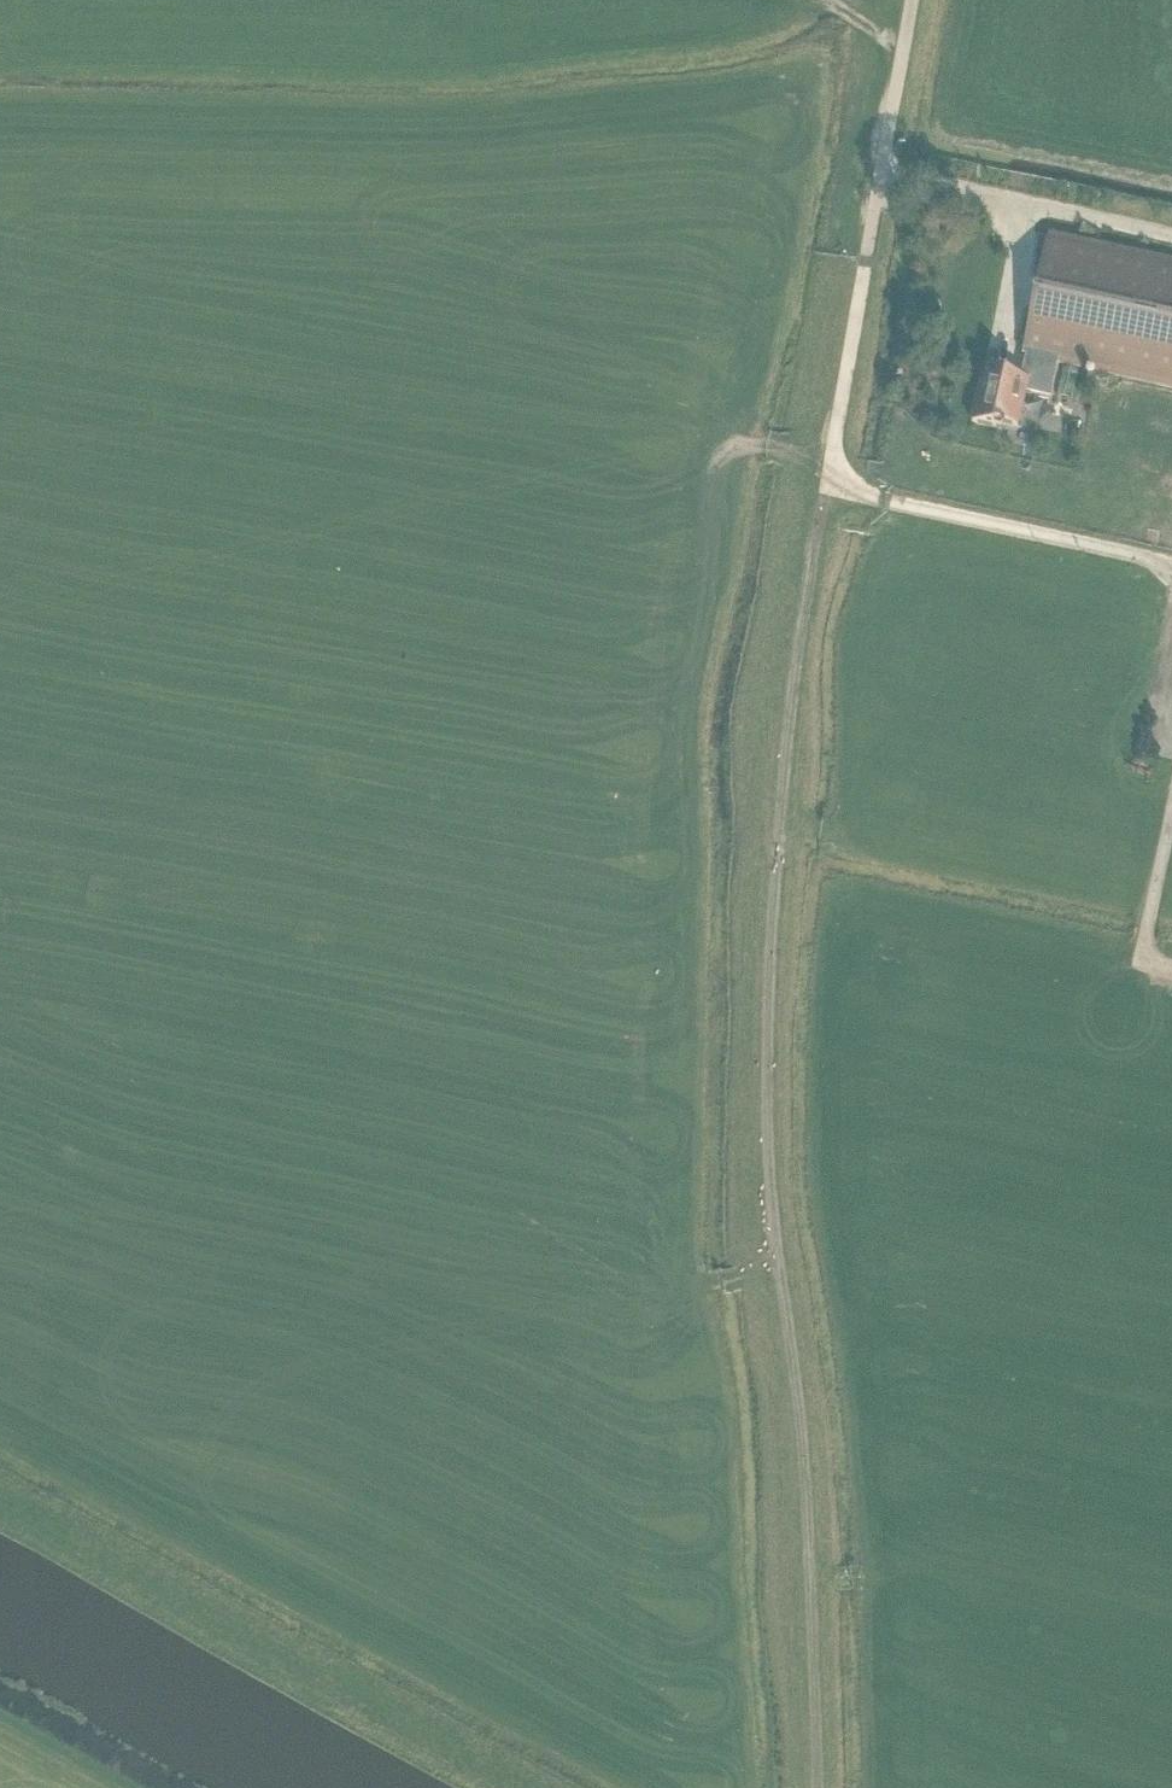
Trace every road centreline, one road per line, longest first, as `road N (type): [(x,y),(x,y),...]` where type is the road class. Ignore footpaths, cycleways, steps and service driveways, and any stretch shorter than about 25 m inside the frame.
road 1 (track): [(817,1787),(805,1487),(767,1108),(775,873),(794,677),(829,483)]
road 2 (unclassified): [(829,483),(913,0)]
road 3 (track): [(1171,815),(1142,959),(1171,966)]

